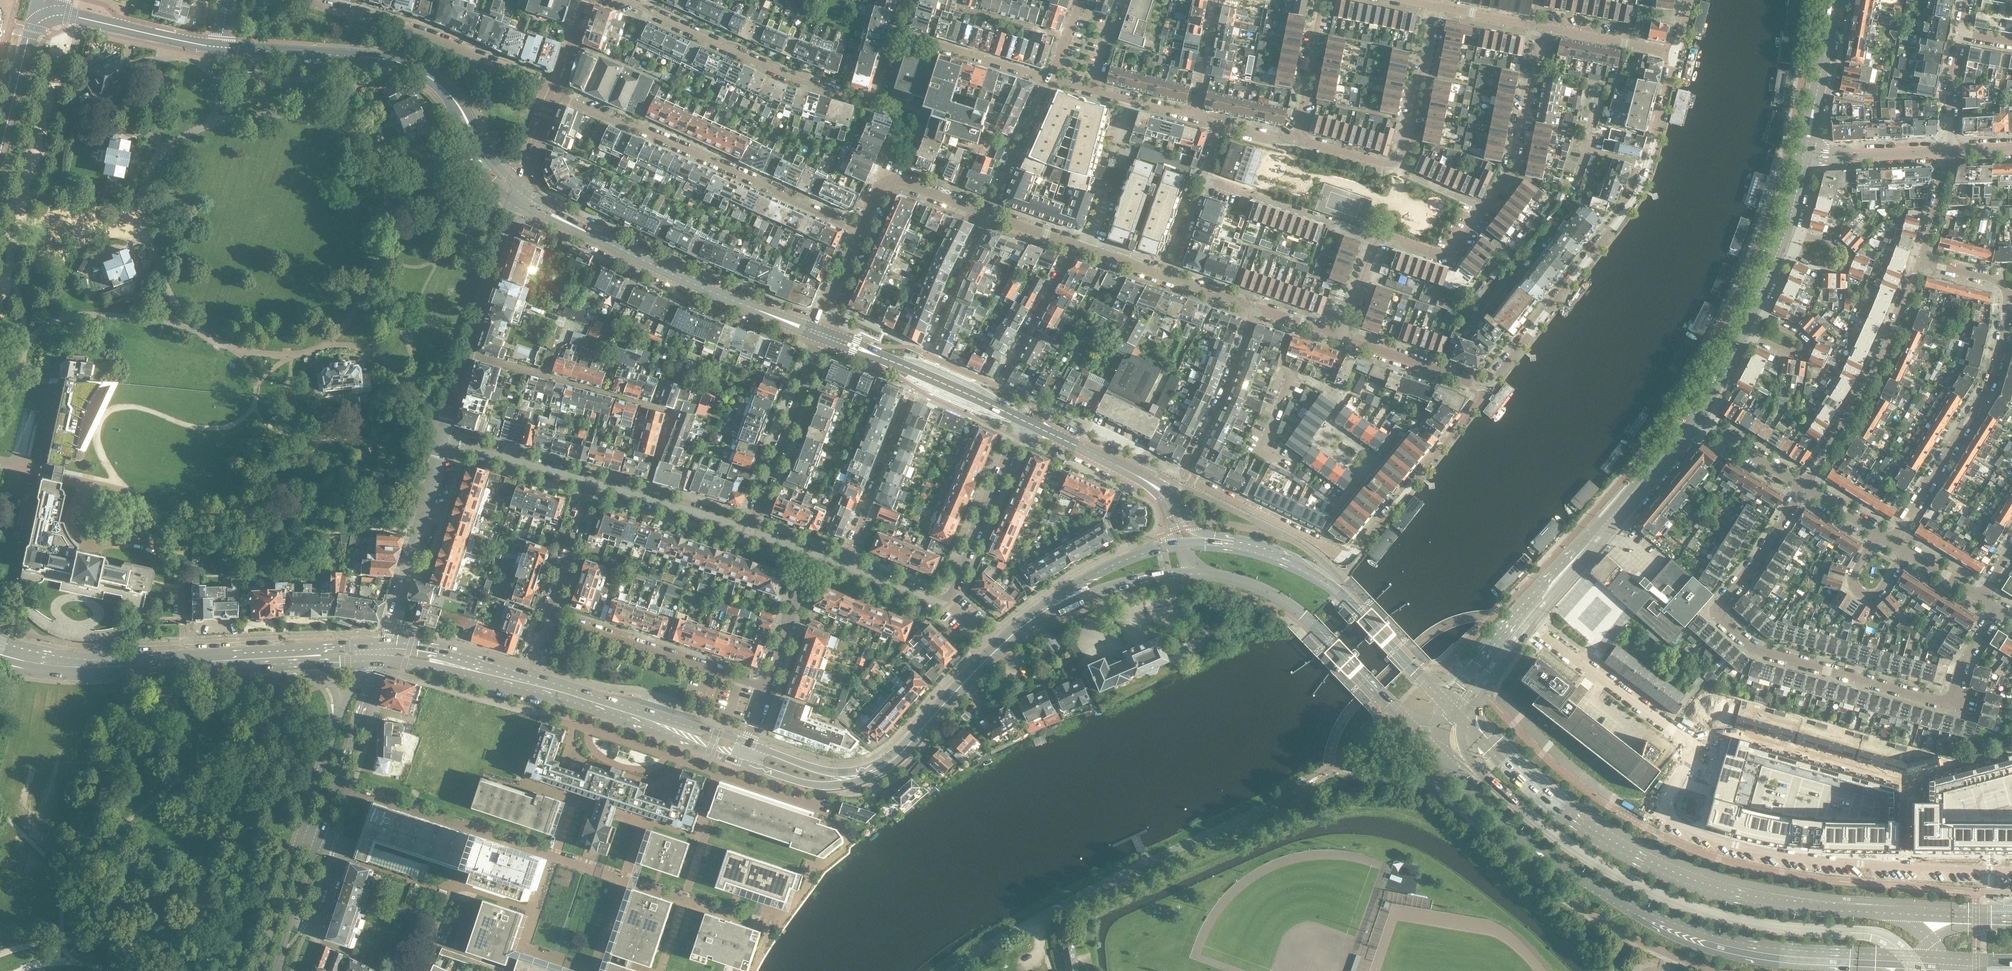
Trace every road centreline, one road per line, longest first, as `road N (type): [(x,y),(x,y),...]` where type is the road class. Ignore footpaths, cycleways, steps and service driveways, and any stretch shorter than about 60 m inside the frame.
road 1 (residential): [(1998,609),(1963,662),(1949,701),(1755,650),(1719,611),(1805,489)]
road 2 (primary): [(1422,734),(1518,834),(1638,912),(1744,950),(1855,959)]
road 3 (primary): [(1892,913),(1770,903),(1661,869),(1582,826),(1449,706)]
road 4 (unclassified): [(952,970),(1081,894),(1311,781)]
road 5 (residential): [(1076,247),(997,386),(927,355),(989,217)]
road 6 (primary): [(747,754),(459,661),(382,648)]
road 7 (tertiary): [(518,192),(491,169),(458,104),(417,70),(376,58),(219,46)]
road 8 (residential): [(897,35),(877,103),(801,79),(626,0)]
road 9 (residential): [(555,91),(858,231)]
road 10 (residential): [(1380,235),(1451,258),(1512,180),(1538,26)]
road 11 (primary): [(747,754),(837,780),(883,766),(1015,633)]
road 12 (tertiary): [(812,331),(674,273),(518,192)]
road 13 (residential): [(1248,502),(1347,549),(1362,543),(1486,387)]
road 14 (primary): [(1449,706),(1320,576),(1260,550),(1187,543)]
road 15 (residential): [(1905,866),(1735,846),(1671,819),(1668,801),(1695,746)]
road 16 (tertiary): [(219,46),(47,17),(29,37),(0,152)]
road 17 (primary): [(1196,575),(1240,581),(1294,608),(1422,734)]
road 18 (residential): [(1892,543),(1988,387),(2000,356),(2005,295)]
road 19 (residential): [(555,91),(439,39),(299,0)]
road 20 (residential): [(1486,387),(1644,166)]
road 21 (secondary): [(1523,619),(1697,422)]
road 22 (residential): [(443,441),(518,192)]
road 23 (primary): [(23,658),(69,665),(281,657)]
road 24 (residential): [(1805,489),(1893,335),(1921,262)]
road 25 (residential): [(1256,308),(1185,474),(1248,502)]
road 26 (residential): [(766,686),(547,615)]
road 27 (tertiary): [(1026,422),(821,334)]
road 28 (residential): [(382,648),(443,441)]
road 29 (residential): [(1523,619),(1695,746)]
road 30 (residential): [(1297,322),(1280,369),(1293,374),(1261,447),(1272,454),(1248,502)]
road 31 (tertiary): [(1187,543),(1157,487),(1026,422)]
road 32 (residential): [(749,531),(821,334)]
road 33 (primary): [(1187,543),(1109,565),(1041,606),(1015,633)]
road 34 (unclassified): [(320,835),(382,648)]
road 35 (residential): [(945,600),(1026,422)]
road 36 (primary): [(1015,633),(1111,589),(1196,575)]
road 37 (residential): [(1204,180),(1380,235)]
road 38 (residential): [(843,565),(911,396)]
road 39 (residential): [(1391,166),(1403,157),(1435,6)]
road 40 (residential): [(749,531),(590,481)]
road 41 (residential): [(1048,81),(897,35)]
road 42 (secondary): [(1805,153),(1835,0)]
road 43 (residential): [(590,481),(443,441)]
road 44 (residential): [(1486,387),(1344,338)]
road 45 (unclassified): [(304,829),(257,970)]
road 46 (residential): [(989,217),(1048,81)]
road 47 (residential): [(1750,313),(1809,346),(1803,357),(1788,355),(1740,334)]
road 48 (residential): [(1780,247),(1823,267),(1843,268),(1848,258),(1788,225)]
road 49 (residential): [(1292,141),(1316,0)]
road 50 (residential): [(1677,53),(1538,26)]
road 51 (residential): [(547,615),(590,481)]
road 52 (residential): [(766,686),(812,553)]
road 53 (residential): [(1905,552),(1880,591),(1862,593),(1854,573),(1877,534)]
road 54 (unclassified): [(343,707),(304,829)]
road 55 (residential): [(1805,489),(1697,422)]
road 56 (tertiary): [(1824,155),(1951,151)]
road 57 (residential): [(320,835),(345,842),(316,937)]

